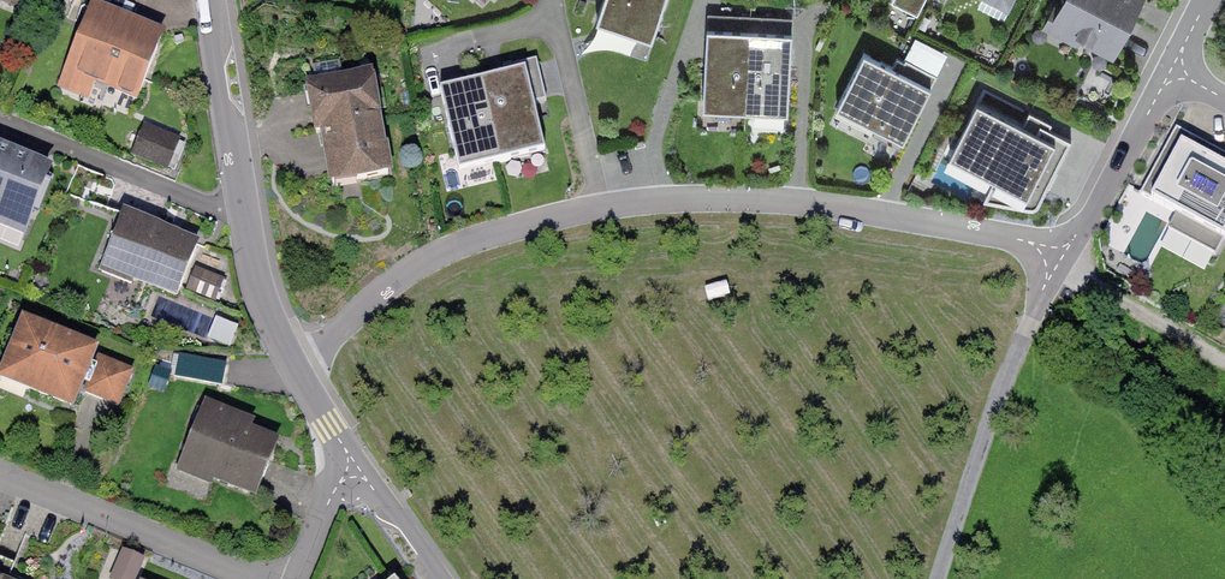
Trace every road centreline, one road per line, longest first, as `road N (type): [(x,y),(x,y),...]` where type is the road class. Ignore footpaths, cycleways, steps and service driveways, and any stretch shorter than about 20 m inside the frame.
road 1 (residential): [(296,371),(369,298),(447,246),(601,205),(704,196),(797,200),(1017,241),(1058,258)]
road 2 (tertiary): [(209,0),(257,278),(296,371)]
road 3 (residential): [(937,578),(1058,258)]
road 4 (residential): [(0,476),(261,578)]
road 5 (residential): [(1058,258),(1161,63)]
road 6 (track): [(1058,258),(1224,357)]
road 7 (tertiary): [(351,463),(434,578)]
road 8 (residential): [(351,463),(325,500),(293,578)]

